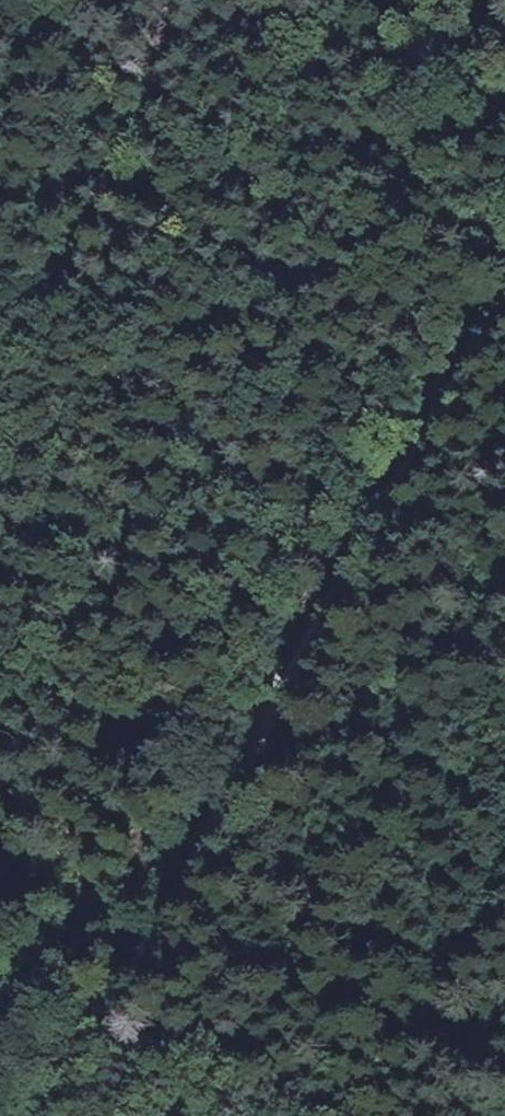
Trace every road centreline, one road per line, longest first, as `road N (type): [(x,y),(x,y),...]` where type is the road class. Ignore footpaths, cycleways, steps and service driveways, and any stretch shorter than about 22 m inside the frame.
road 1 (track): [(34,1115),(124,979),(504,302)]

